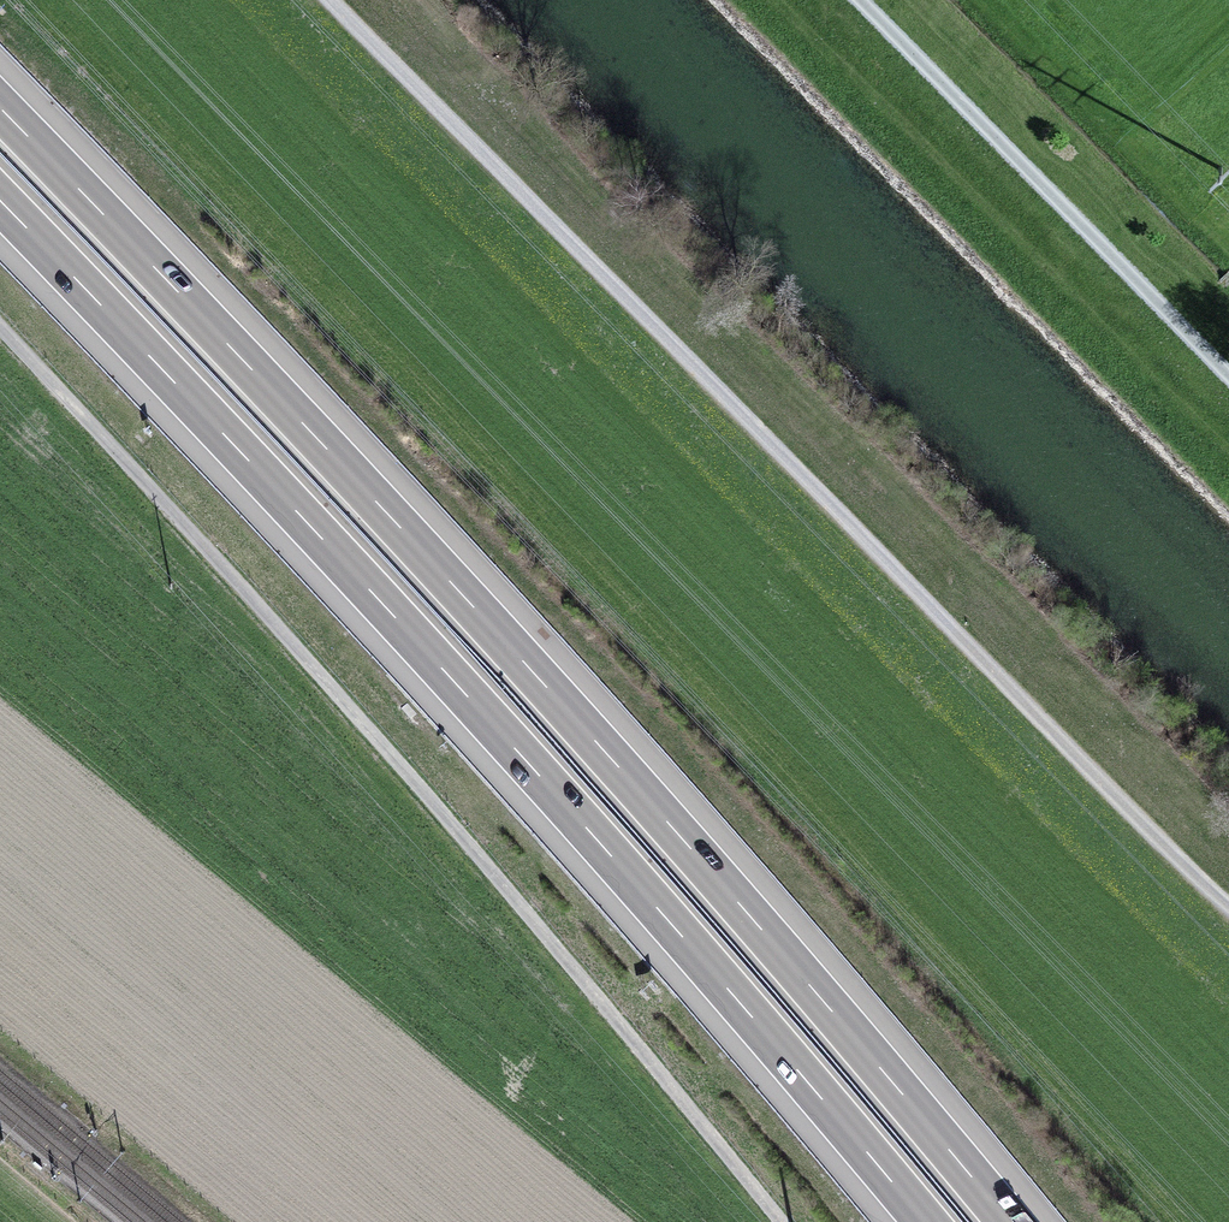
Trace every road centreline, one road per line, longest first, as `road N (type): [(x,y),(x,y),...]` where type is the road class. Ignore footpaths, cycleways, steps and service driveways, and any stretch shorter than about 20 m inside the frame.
road 1 (motorway): [(1011,1221),(457,586),(0,106)]
road 2 (motorway): [(0,202),(425,650),(924,1221)]
road 3 (track): [(1228,910),(331,0)]
road 4 (track): [(783,1221),(472,848),(0,327)]
road 5 (track): [(1228,367),(866,0)]

